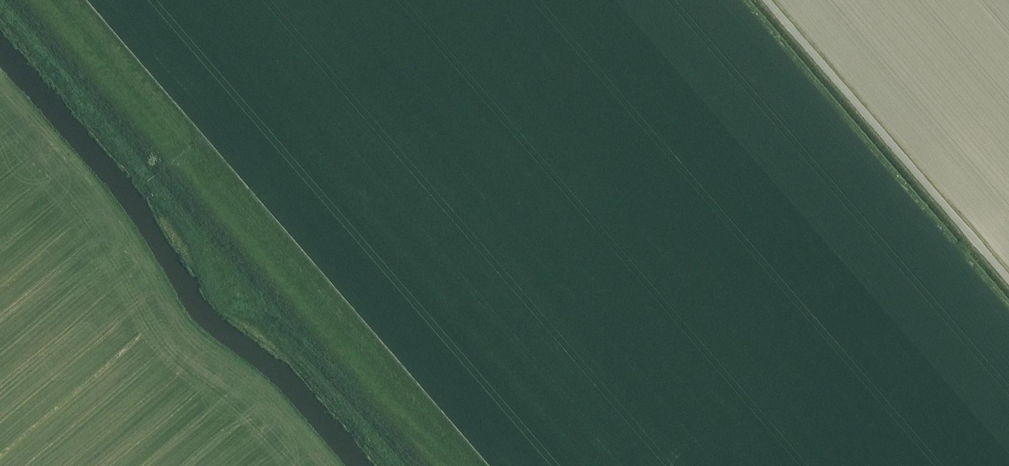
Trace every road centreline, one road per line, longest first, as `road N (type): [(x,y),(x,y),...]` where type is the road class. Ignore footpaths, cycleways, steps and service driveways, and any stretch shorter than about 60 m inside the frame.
road 1 (unclassified): [(1008,278),(769,0)]

